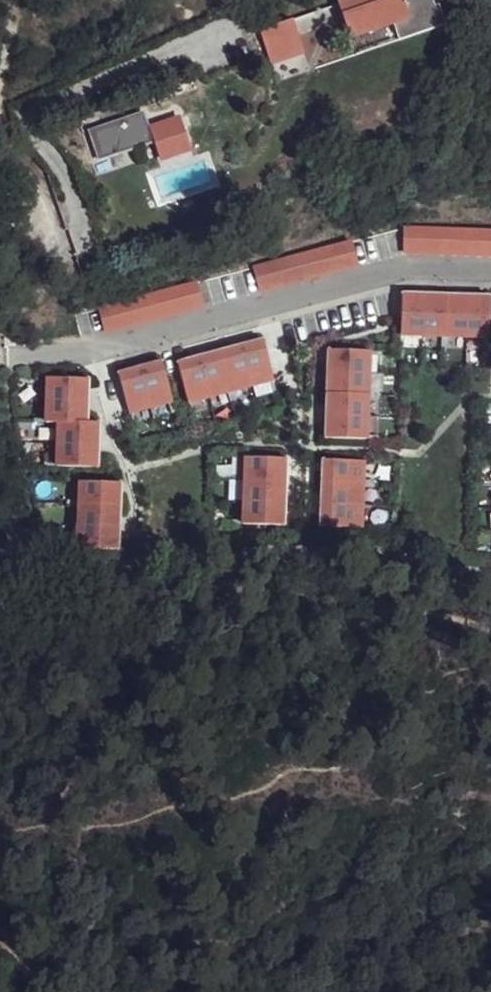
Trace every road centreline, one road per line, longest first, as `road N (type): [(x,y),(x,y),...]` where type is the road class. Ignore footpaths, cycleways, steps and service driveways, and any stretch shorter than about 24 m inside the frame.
road 1 (track): [(0,415),(28,536),(54,561),(332,554),(490,572)]
road 2 (track): [(0,148),(31,200),(50,274),(0,326)]

